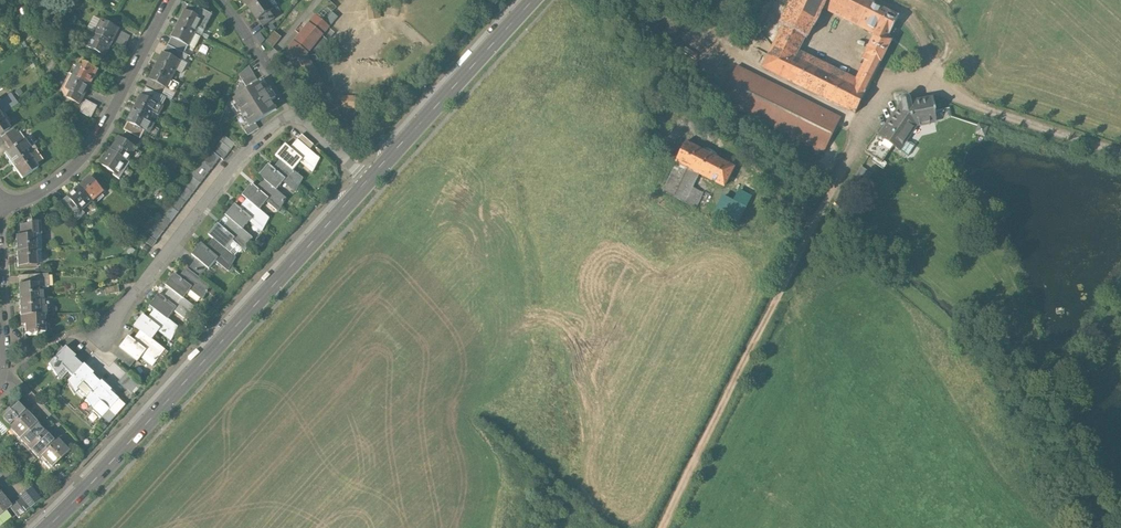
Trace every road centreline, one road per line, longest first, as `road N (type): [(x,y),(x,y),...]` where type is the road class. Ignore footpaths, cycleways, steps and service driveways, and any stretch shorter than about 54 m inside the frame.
road 1 (track): [(664,527),(895,93)]
road 2 (primary): [(46,527),(366,180)]
road 3 (residential): [(104,338),(217,189),(284,118),(307,120),(366,180)]
road 4 (residential): [(0,209),(74,171),(103,137),(172,0)]
road 5 (primary): [(366,180),(533,0)]

